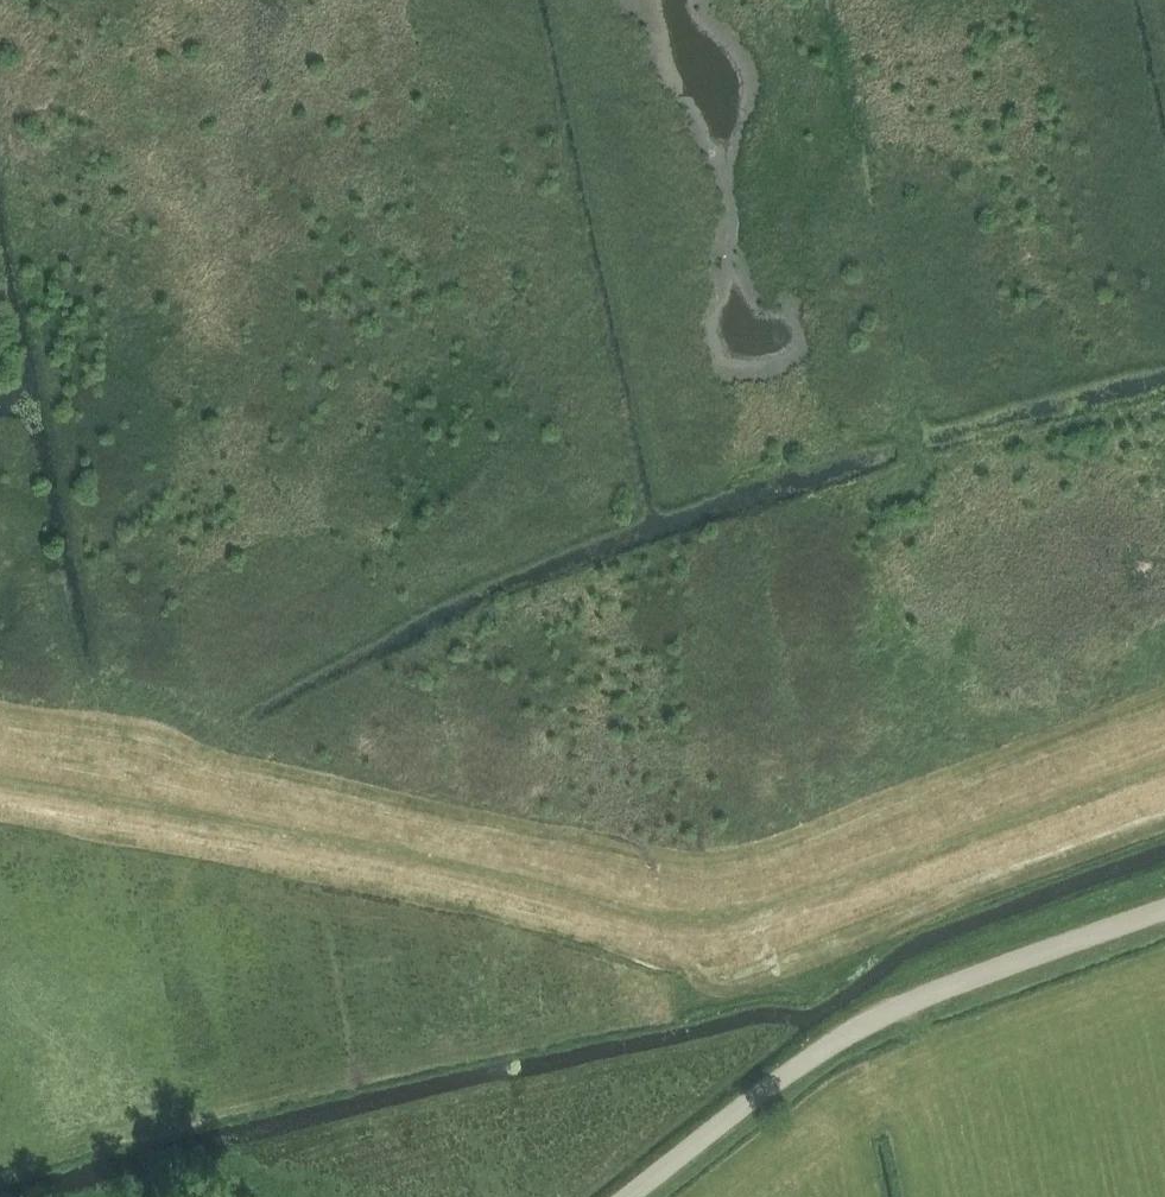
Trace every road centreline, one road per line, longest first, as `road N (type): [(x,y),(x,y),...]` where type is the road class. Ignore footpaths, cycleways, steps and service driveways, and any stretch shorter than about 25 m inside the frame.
road 1 (unclassified): [(630,1196),(871,1014),(1164,909)]

